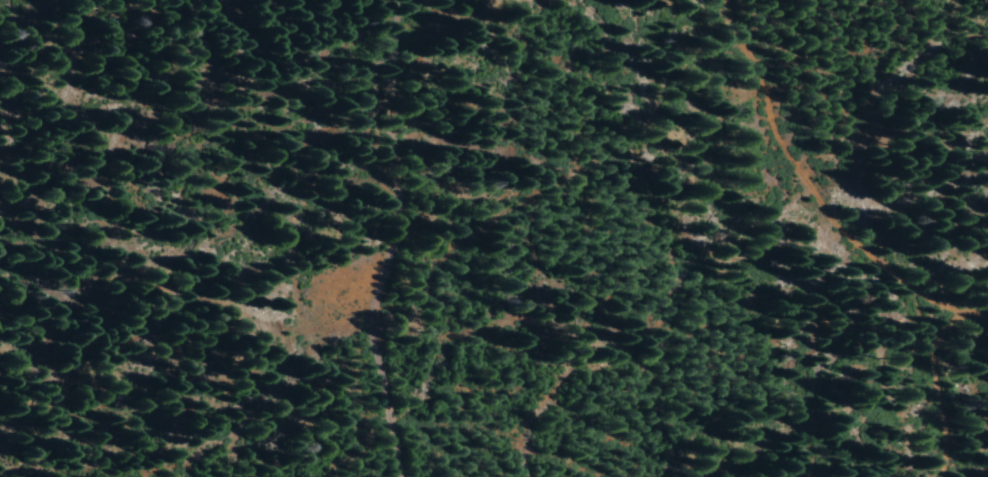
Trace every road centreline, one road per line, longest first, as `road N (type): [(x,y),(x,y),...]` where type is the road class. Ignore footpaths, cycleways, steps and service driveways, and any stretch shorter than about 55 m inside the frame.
road 1 (track): [(422,476),(424,437),(402,393),(396,281),(413,269),(418,135),(391,119),(418,0)]
road 2 (track): [(942,331),(886,264),(769,57),(760,0)]
road 3 (track): [(939,476),(942,331)]

